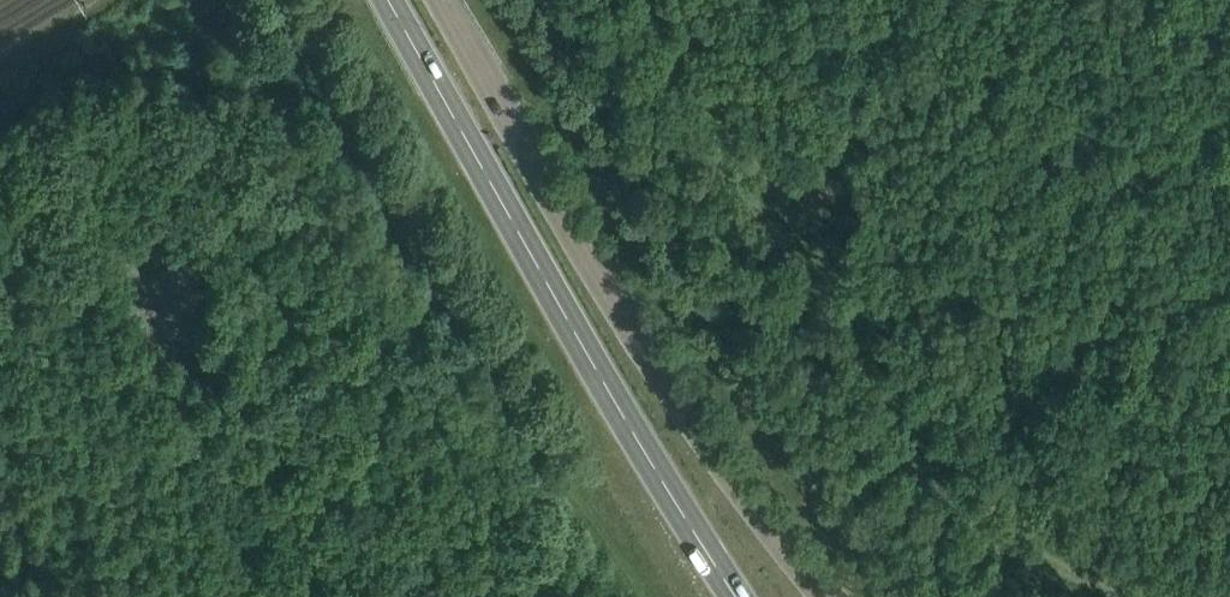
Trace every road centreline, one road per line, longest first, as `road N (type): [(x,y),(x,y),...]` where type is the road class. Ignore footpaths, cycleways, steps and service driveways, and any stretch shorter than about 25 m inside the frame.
road 1 (unclassified): [(827,596),(730,478),(647,353),(443,0)]
road 2 (secondary): [(388,0),(612,392),(740,596)]

